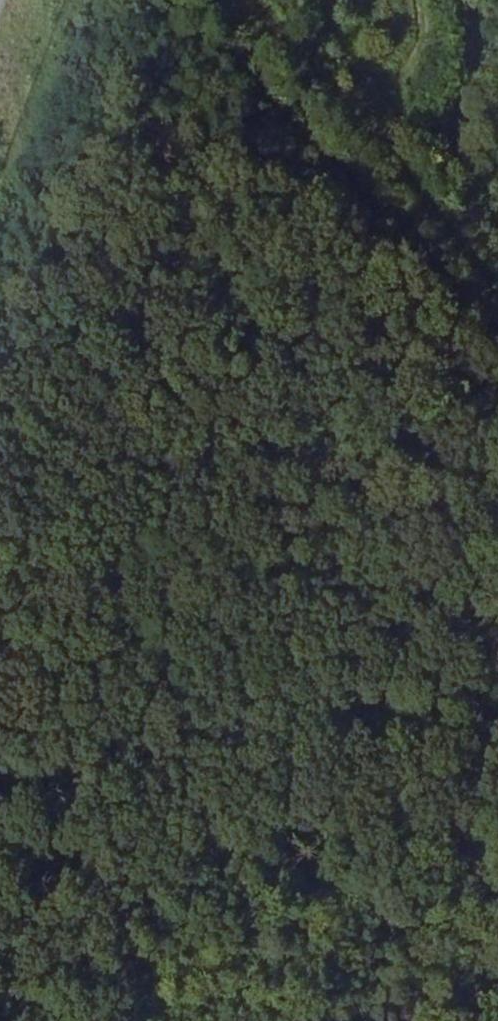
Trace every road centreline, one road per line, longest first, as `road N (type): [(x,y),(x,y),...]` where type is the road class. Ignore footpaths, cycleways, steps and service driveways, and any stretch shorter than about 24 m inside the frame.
road 1 (track): [(251,0),(497,282)]
road 2 (track): [(376,140),(427,56),(430,0)]

